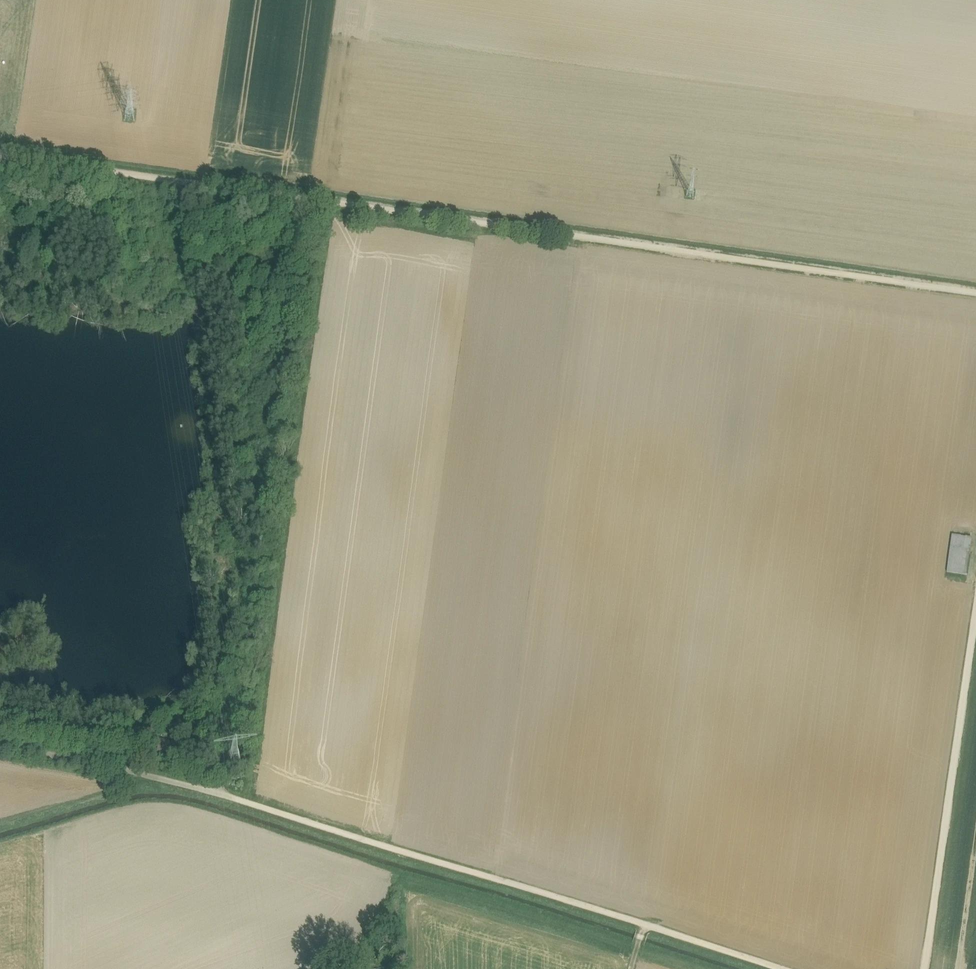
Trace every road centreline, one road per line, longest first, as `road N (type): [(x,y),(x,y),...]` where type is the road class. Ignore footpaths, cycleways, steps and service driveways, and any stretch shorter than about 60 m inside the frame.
road 1 (track): [(975,293),(0,156)]
road 2 (track): [(0,745),(234,797),(782,968)]
road 3 (track): [(926,968),(975,607)]

